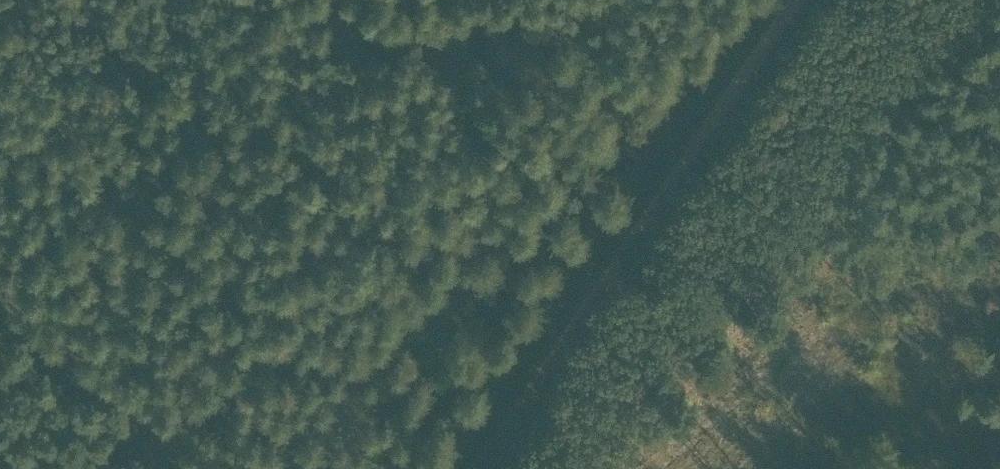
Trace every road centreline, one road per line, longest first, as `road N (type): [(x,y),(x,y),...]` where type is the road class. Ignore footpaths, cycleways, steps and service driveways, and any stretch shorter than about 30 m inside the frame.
road 1 (track): [(117,468),(759,11),(795,0)]
road 2 (track): [(482,468),(801,0)]
road 3 (track): [(0,279),(244,468)]

